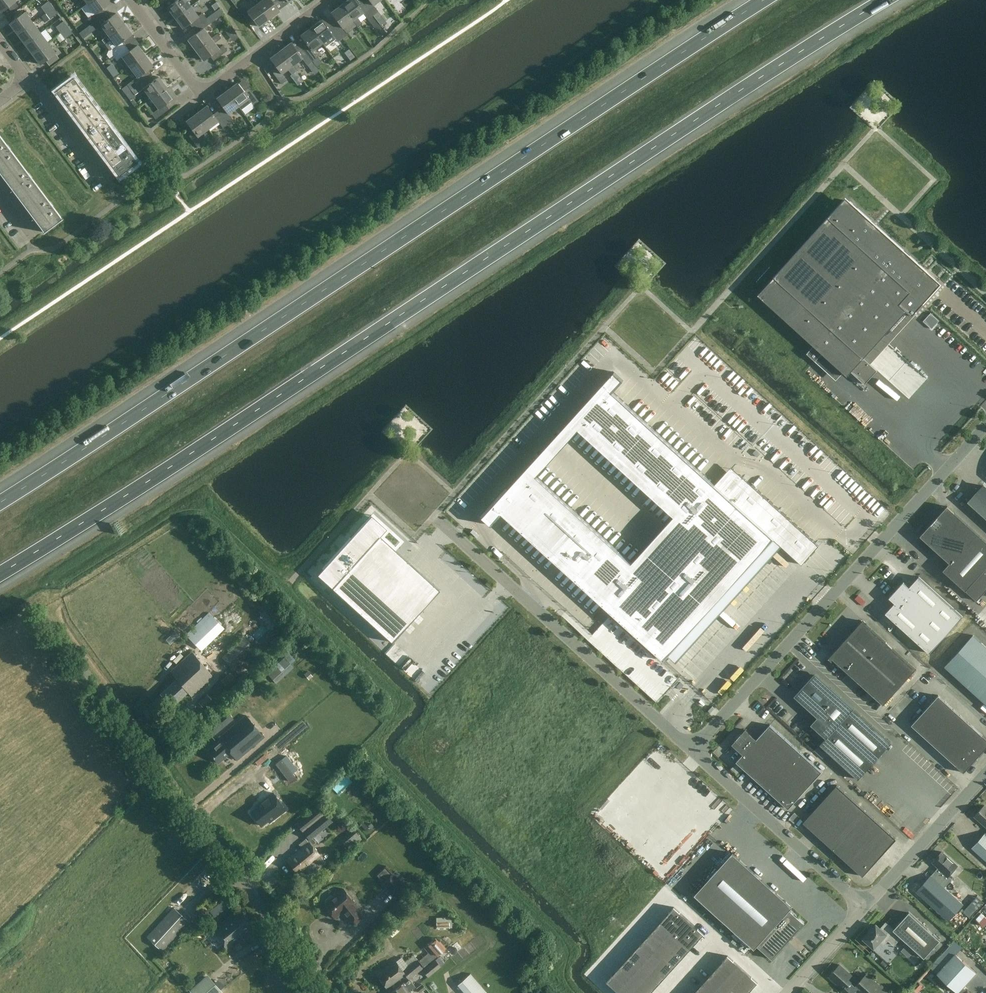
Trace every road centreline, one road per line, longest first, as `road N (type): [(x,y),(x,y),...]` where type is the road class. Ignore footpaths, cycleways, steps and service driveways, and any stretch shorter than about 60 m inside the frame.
road 1 (motorway): [(0,573),(883,0)]
road 2 (motorway): [(763,0),(0,502)]
road 3 (unclassified): [(325,992),(45,618)]
road 4 (unclassified): [(692,750),(985,426)]
road 5 (unclassified): [(692,750),(434,515)]
road 6 (unclassified): [(864,907),(692,750)]
road 7 (unclassified): [(864,907),(985,773)]
road 8 (residential): [(329,0),(208,89)]
road 9 (residential): [(107,178),(29,78)]
road 10 (residential): [(208,89),(194,86),(128,0)]

